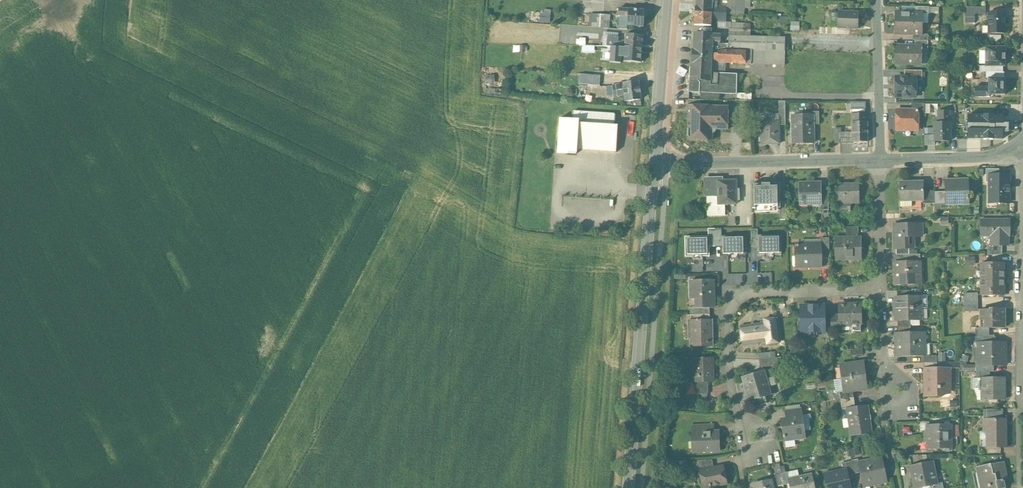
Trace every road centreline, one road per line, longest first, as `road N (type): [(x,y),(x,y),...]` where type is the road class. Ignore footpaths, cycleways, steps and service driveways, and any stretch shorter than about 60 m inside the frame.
road 1 (secondary): [(655,166),(629,487)]
road 2 (residential): [(757,437),(734,407),(734,301),(756,292),(879,289)]
road 3 (residential): [(655,166),(880,163)]
road 4 (secondary): [(667,0),(655,166)]
road 5 (residential): [(876,0),(880,163)]
road 6 (residential): [(880,163),(1002,158),(1022,141)]
road 7 (residential): [(879,289),(880,163)]

